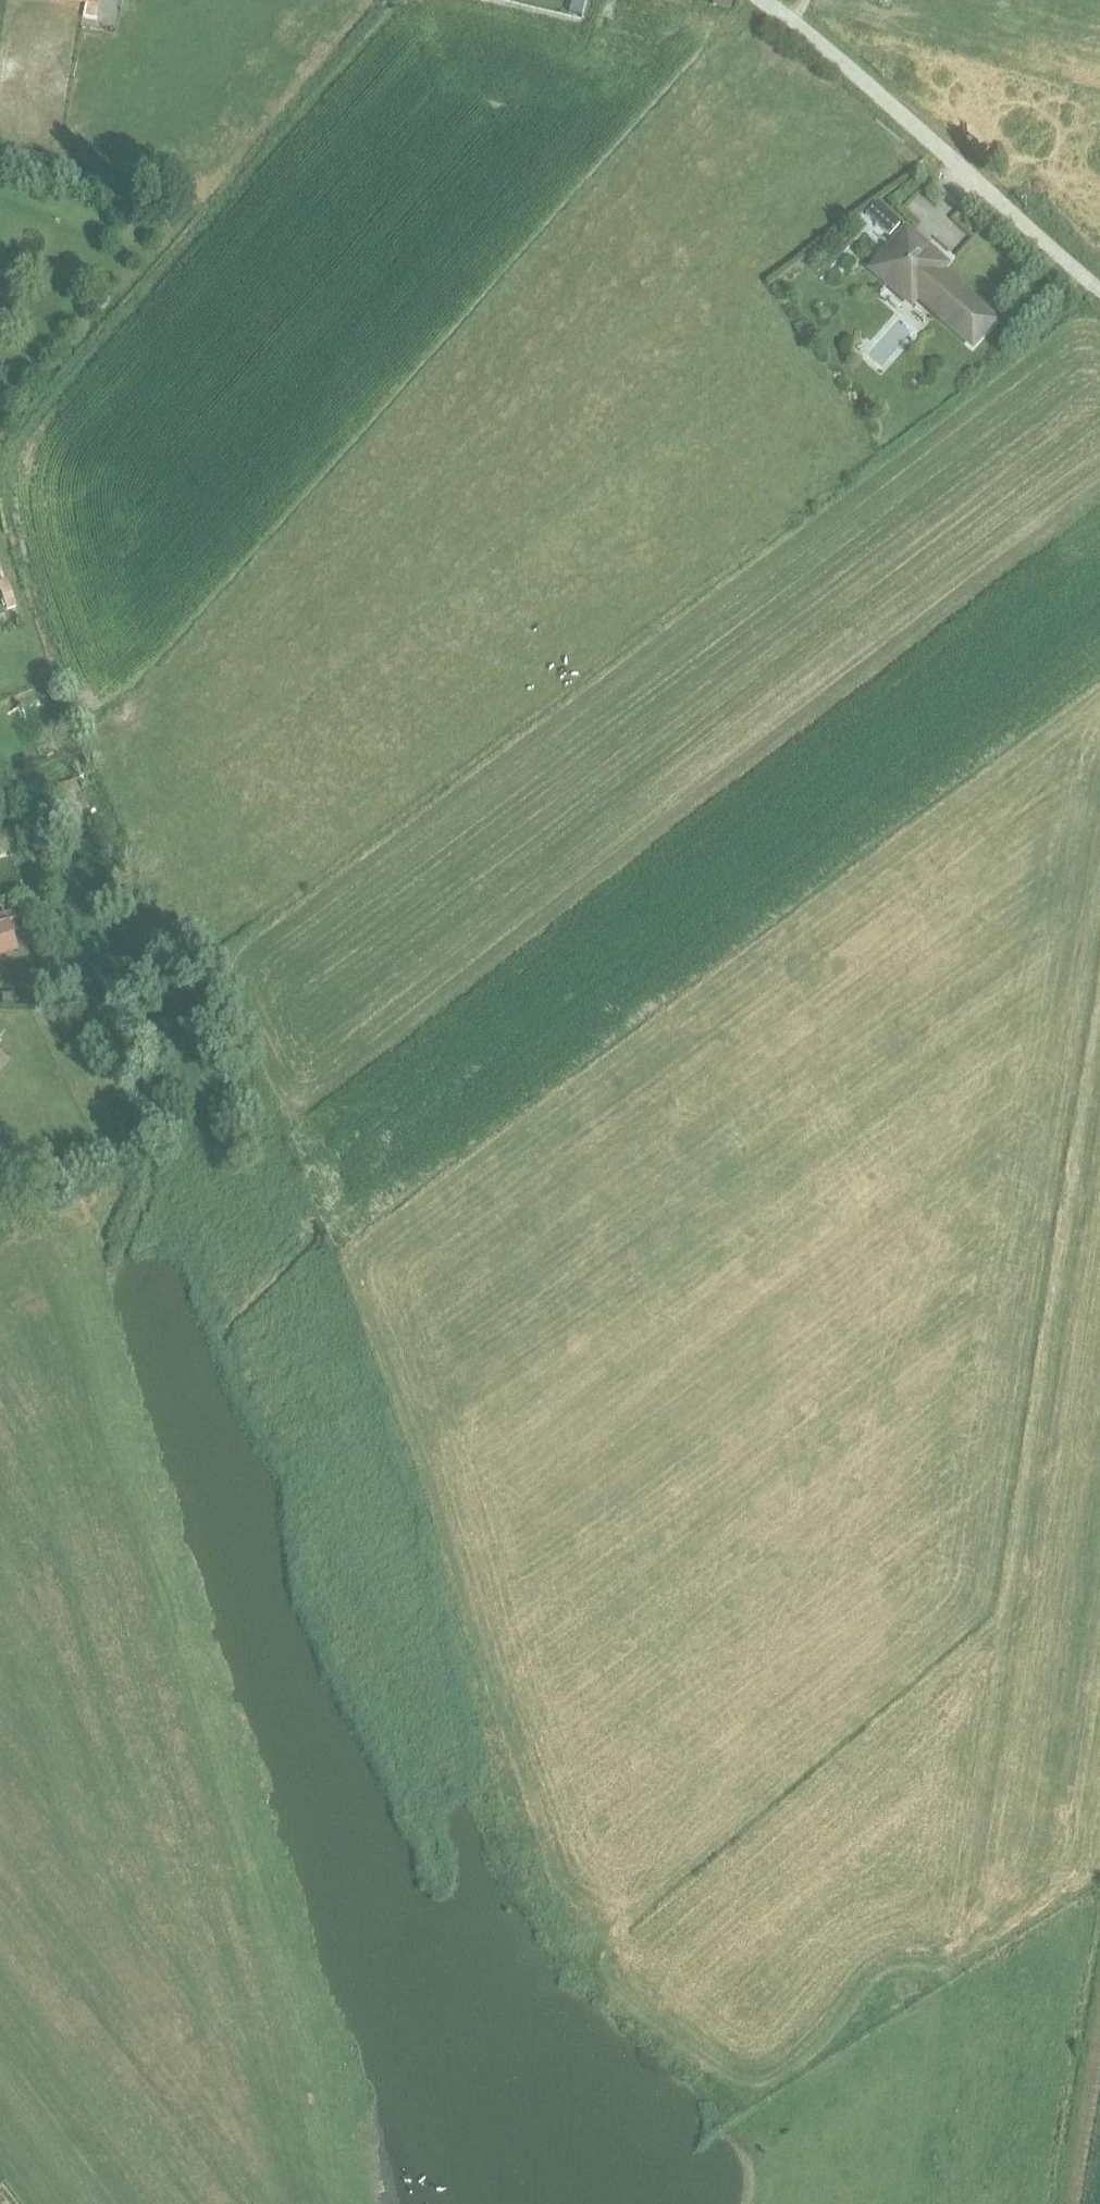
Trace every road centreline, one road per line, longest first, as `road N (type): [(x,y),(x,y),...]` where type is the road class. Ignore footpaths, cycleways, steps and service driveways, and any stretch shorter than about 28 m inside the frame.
road 1 (unclassified): [(763,0),(1099,289)]

